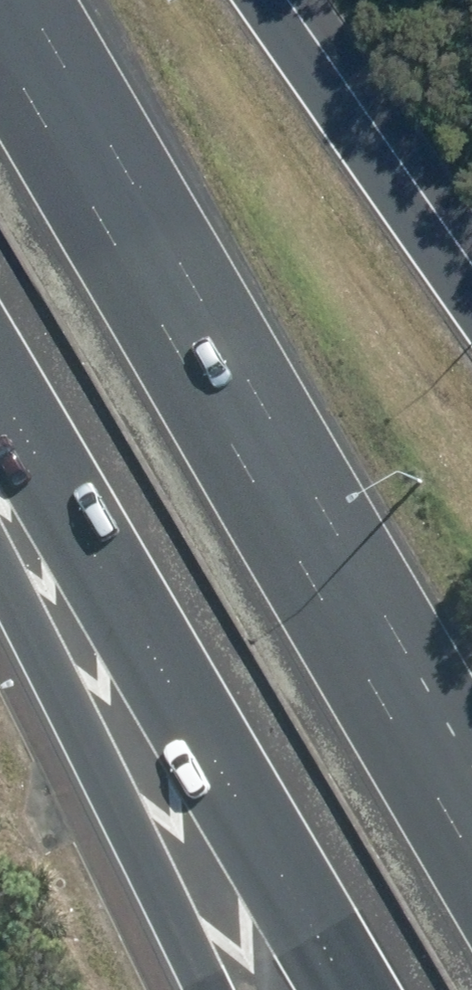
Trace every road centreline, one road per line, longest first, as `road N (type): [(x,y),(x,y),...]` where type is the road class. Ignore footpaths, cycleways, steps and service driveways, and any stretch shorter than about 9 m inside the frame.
road 1 (motorway): [(3,0),(471,840)]
road 2 (motorway): [(341,989),(0,433)]
road 3 (motorway): [(196,989),(0,573)]
road 4 (motorway): [(265,0),(471,281)]

